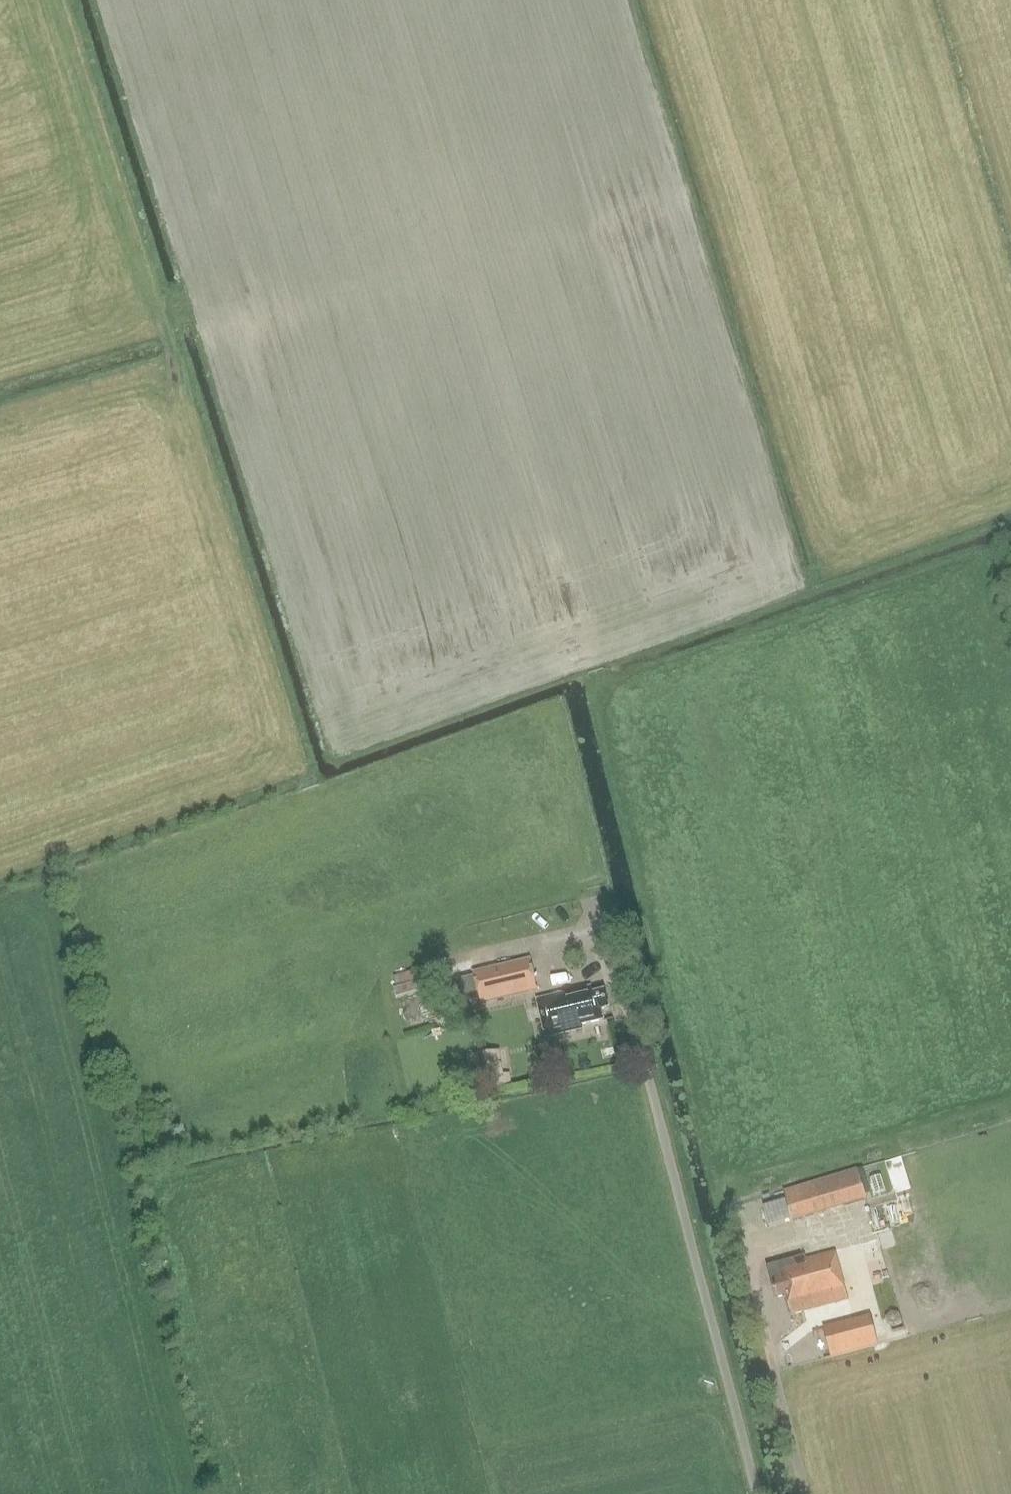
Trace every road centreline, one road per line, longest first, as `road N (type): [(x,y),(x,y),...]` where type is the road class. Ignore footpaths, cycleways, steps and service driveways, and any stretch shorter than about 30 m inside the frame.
road 1 (track): [(757,1493),(640,1045)]

